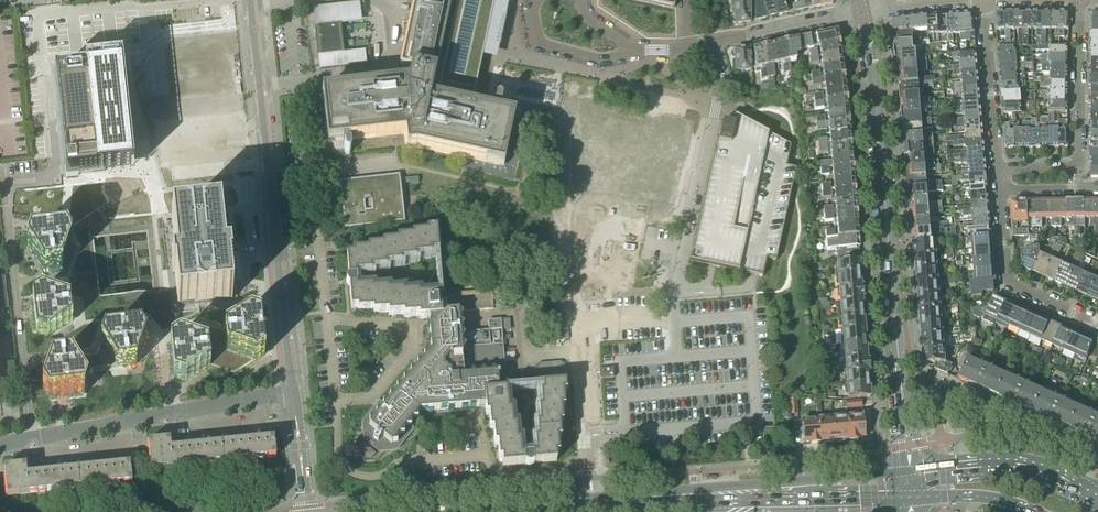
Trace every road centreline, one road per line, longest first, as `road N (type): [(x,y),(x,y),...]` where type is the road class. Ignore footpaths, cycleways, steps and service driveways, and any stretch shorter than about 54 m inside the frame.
road 1 (residential): [(293,394),(250,0)]
road 2 (tertiary): [(901,402),(862,12)]
road 3 (residential): [(0,444),(293,394)]
road 4 (residential): [(997,170),(1079,167),(1082,0)]
road 5 (residential): [(979,468),(961,439),(1040,431),(1097,455),(1080,489)]
road 6 (residential): [(999,190),(1009,280),(1097,323)]
road 7 (secondary): [(555,511),(734,496)]
road 8 (residential): [(697,48),(704,53),(721,39),(862,12)]
road 9 (residential): [(997,170),(983,0)]
road 10 (residential): [(862,12),(983,0)]
road 11 (residential): [(540,0),(534,12),(544,42),(617,55)]

